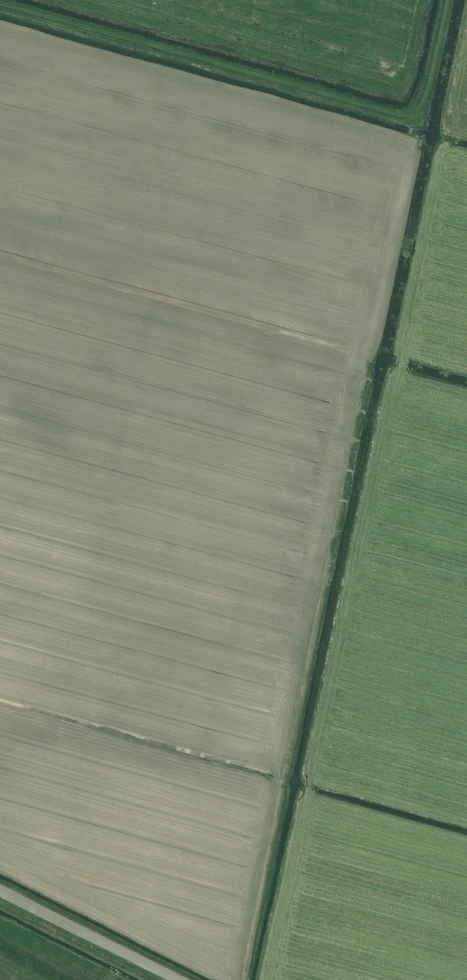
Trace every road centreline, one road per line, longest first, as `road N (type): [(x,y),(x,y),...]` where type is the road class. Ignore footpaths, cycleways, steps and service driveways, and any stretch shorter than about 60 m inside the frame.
road 1 (tertiary): [(0,890),(179,979)]
road 2 (track): [(447,0),(416,138)]

